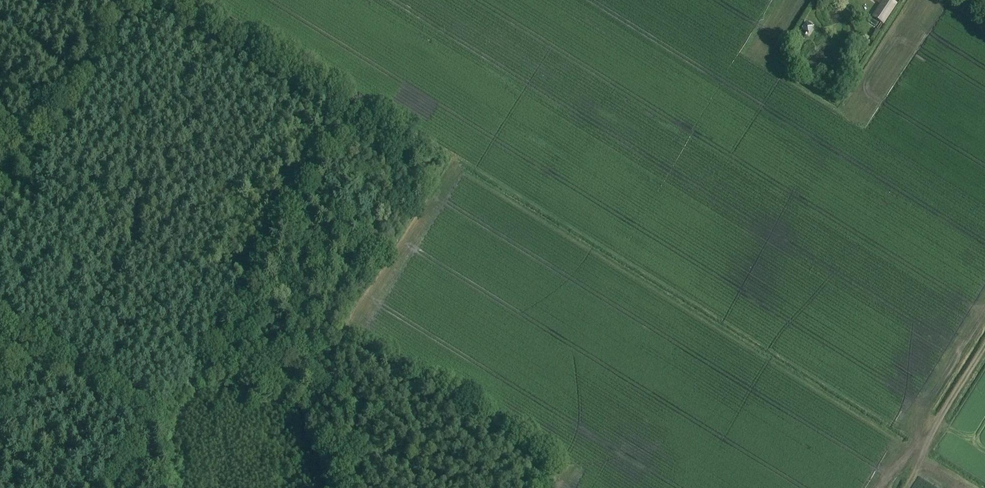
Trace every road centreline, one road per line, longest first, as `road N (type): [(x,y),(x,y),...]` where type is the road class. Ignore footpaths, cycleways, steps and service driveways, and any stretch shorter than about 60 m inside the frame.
road 1 (track): [(350,106),(160,415)]
road 2 (track): [(129,0),(0,204)]
road 3 (track): [(984,342),(890,487)]

